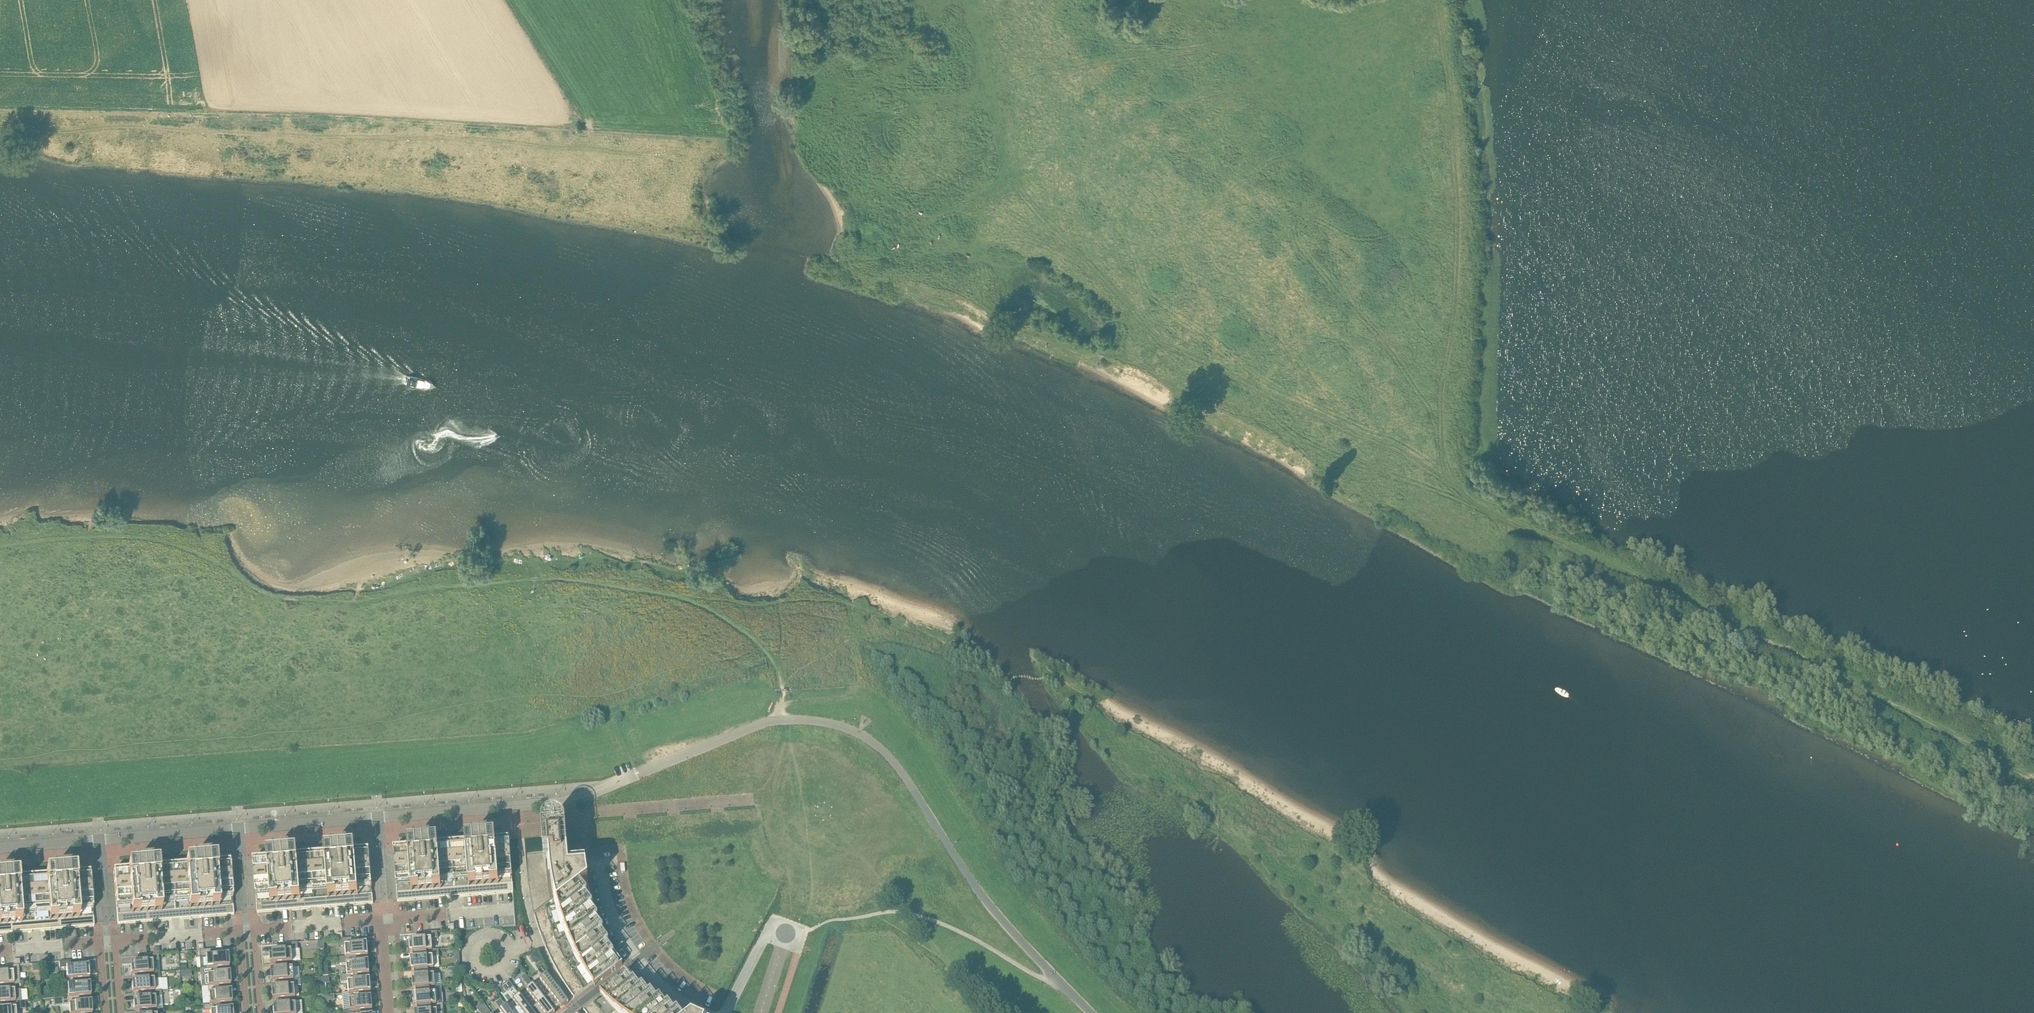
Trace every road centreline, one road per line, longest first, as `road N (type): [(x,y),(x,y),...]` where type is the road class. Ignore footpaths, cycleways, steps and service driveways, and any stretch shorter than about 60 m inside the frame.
road 1 (unclassified): [(1090,1012),(991,907),(905,775),(869,740),(825,723),(762,724),(572,801),(0,846)]
road 2 (residential): [(702,1012),(661,985),(617,926),(596,849),(620,848)]
road 3 (track): [(1067,990),(963,934),(921,973)]
road 4 (track): [(817,611),(857,606),(893,616),(973,655)]

